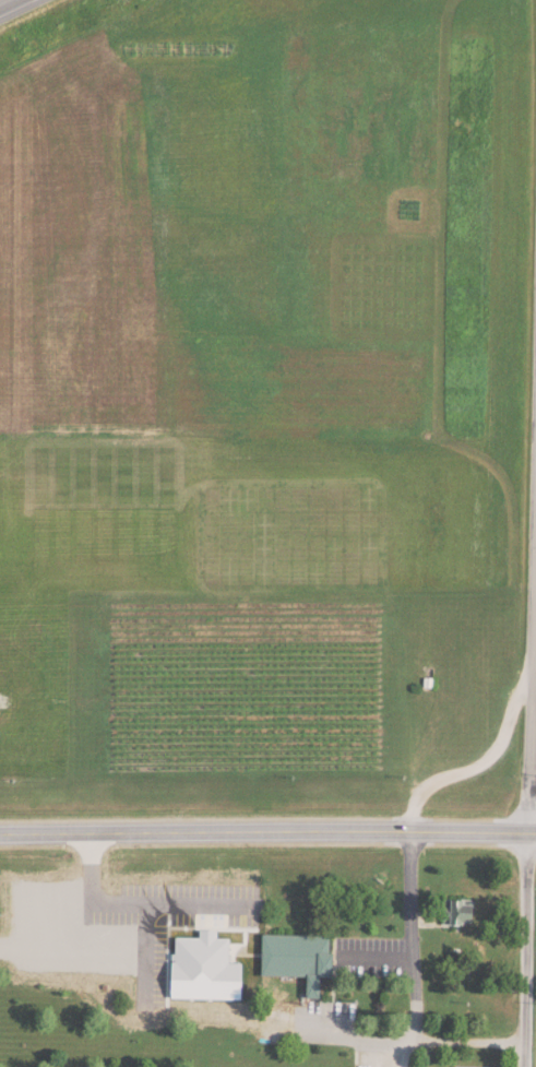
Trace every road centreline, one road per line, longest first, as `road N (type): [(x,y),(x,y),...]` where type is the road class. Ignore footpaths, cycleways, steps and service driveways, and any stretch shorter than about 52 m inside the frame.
road 1 (residential): [(525,1066),(535,496)]
road 2 (tertiary): [(0,834),(535,838)]

